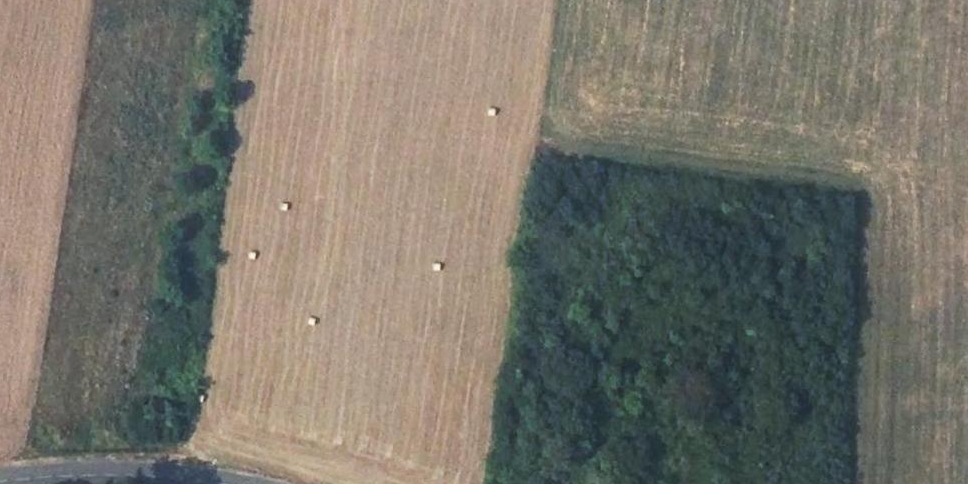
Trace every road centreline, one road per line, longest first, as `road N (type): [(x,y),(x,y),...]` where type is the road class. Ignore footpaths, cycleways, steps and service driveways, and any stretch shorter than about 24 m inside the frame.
road 1 (tertiary): [(244,483),(79,476),(5,483)]

